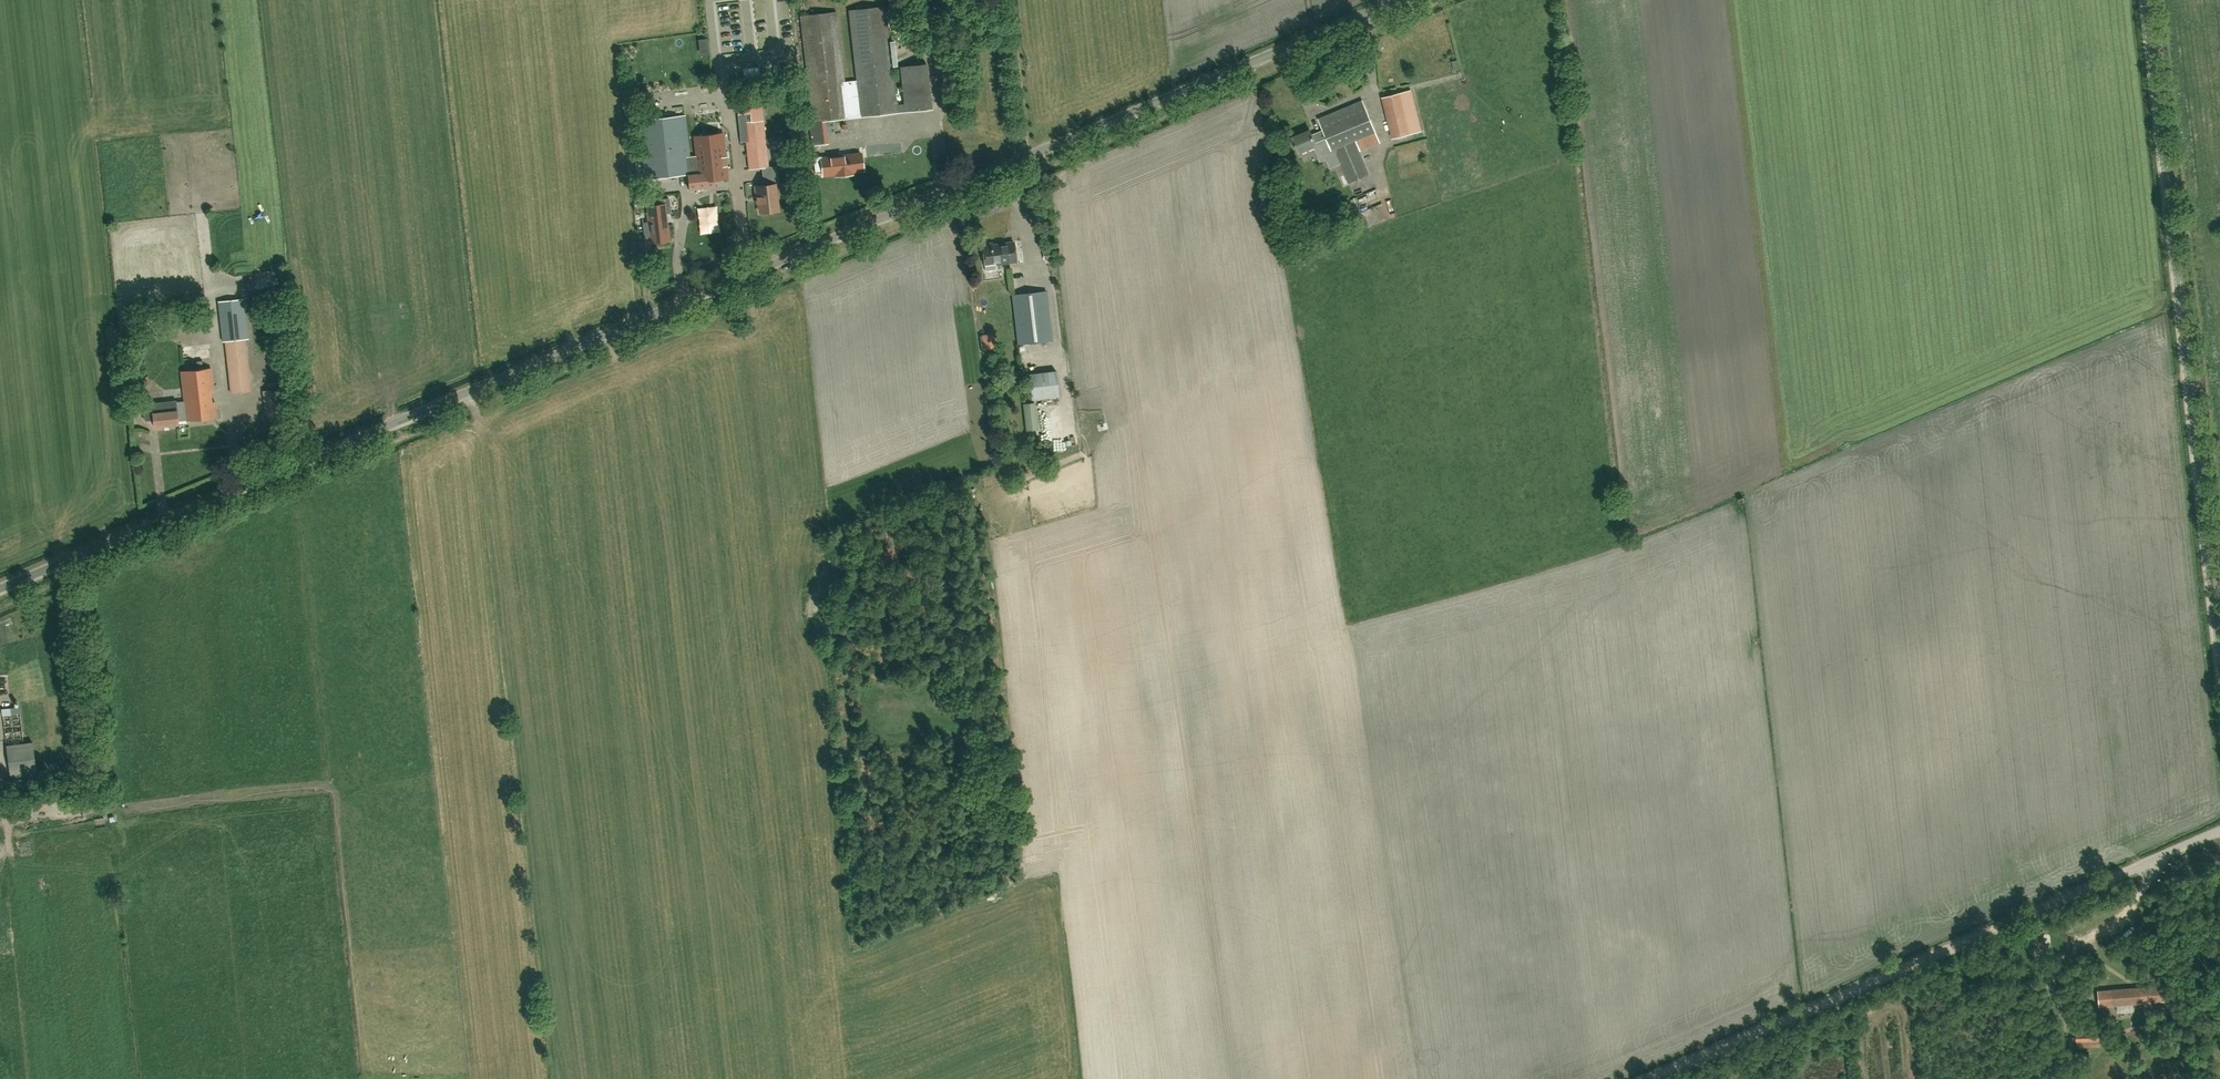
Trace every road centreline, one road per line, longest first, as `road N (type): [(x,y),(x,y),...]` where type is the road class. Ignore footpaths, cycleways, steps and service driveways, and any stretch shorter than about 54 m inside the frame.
road 1 (unclassified): [(0,588),(1400,0)]
road 2 (tertiary): [(2219,662),(2145,0)]
road 3 (track): [(2155,858),(1644,1078)]

